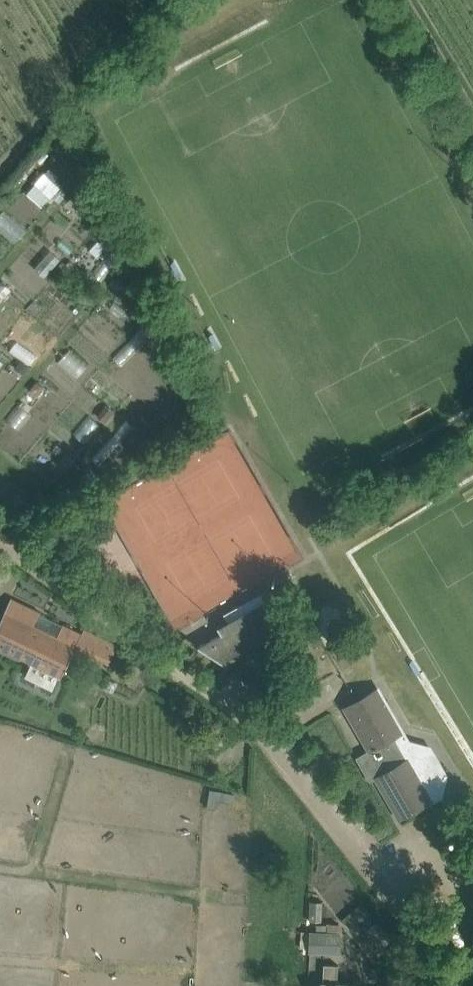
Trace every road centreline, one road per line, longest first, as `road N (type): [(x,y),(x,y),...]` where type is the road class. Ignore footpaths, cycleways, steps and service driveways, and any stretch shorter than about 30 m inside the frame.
road 1 (residential): [(417,985),(413,929),(250,722),(0,547)]

